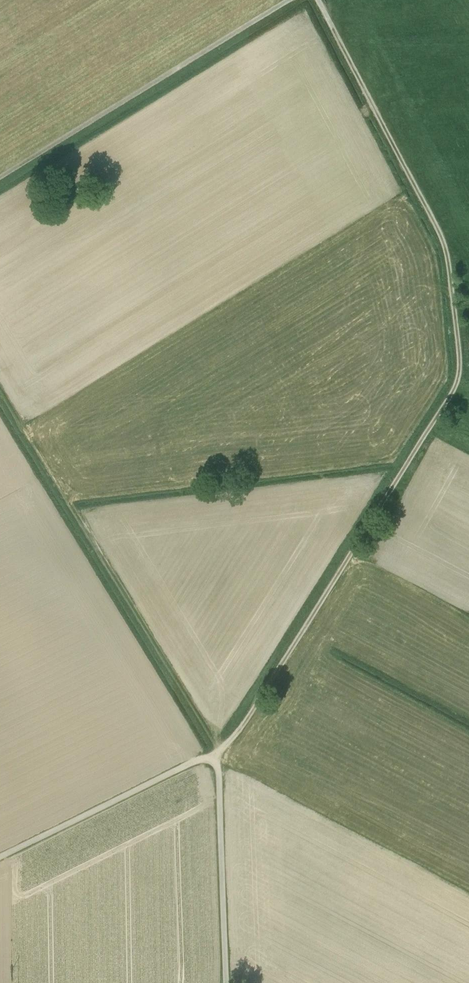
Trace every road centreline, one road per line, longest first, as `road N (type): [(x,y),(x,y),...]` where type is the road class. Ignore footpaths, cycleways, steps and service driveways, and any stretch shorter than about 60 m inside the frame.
road 1 (track): [(318,0),(445,250),(458,376),(236,734),(0,857)]
road 2 (track): [(289,0),(0,178)]
road 3 (track): [(226,982),(217,750)]

